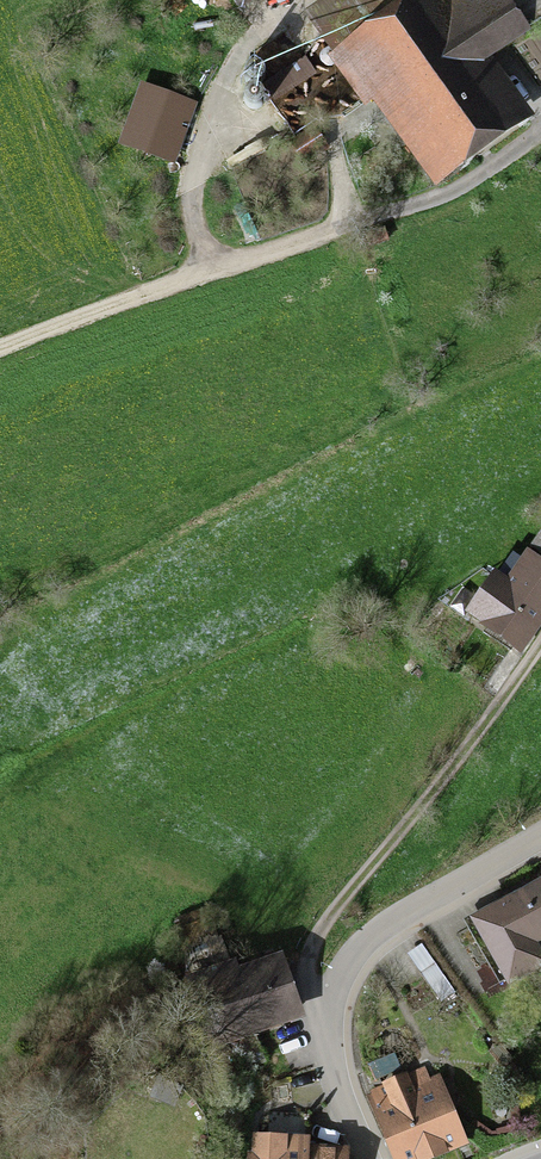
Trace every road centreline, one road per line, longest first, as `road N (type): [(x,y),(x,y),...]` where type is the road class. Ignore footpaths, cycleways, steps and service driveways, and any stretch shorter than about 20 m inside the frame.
road 1 (residential): [(372,1158),(329,1041),(339,977),(391,921),(540,836)]
road 2 (track): [(350,224),(0,348)]
road 3 (track): [(196,276),(177,202),(218,86),(301,0)]
road 4 (unclassified): [(350,224),(442,195),(540,126)]

